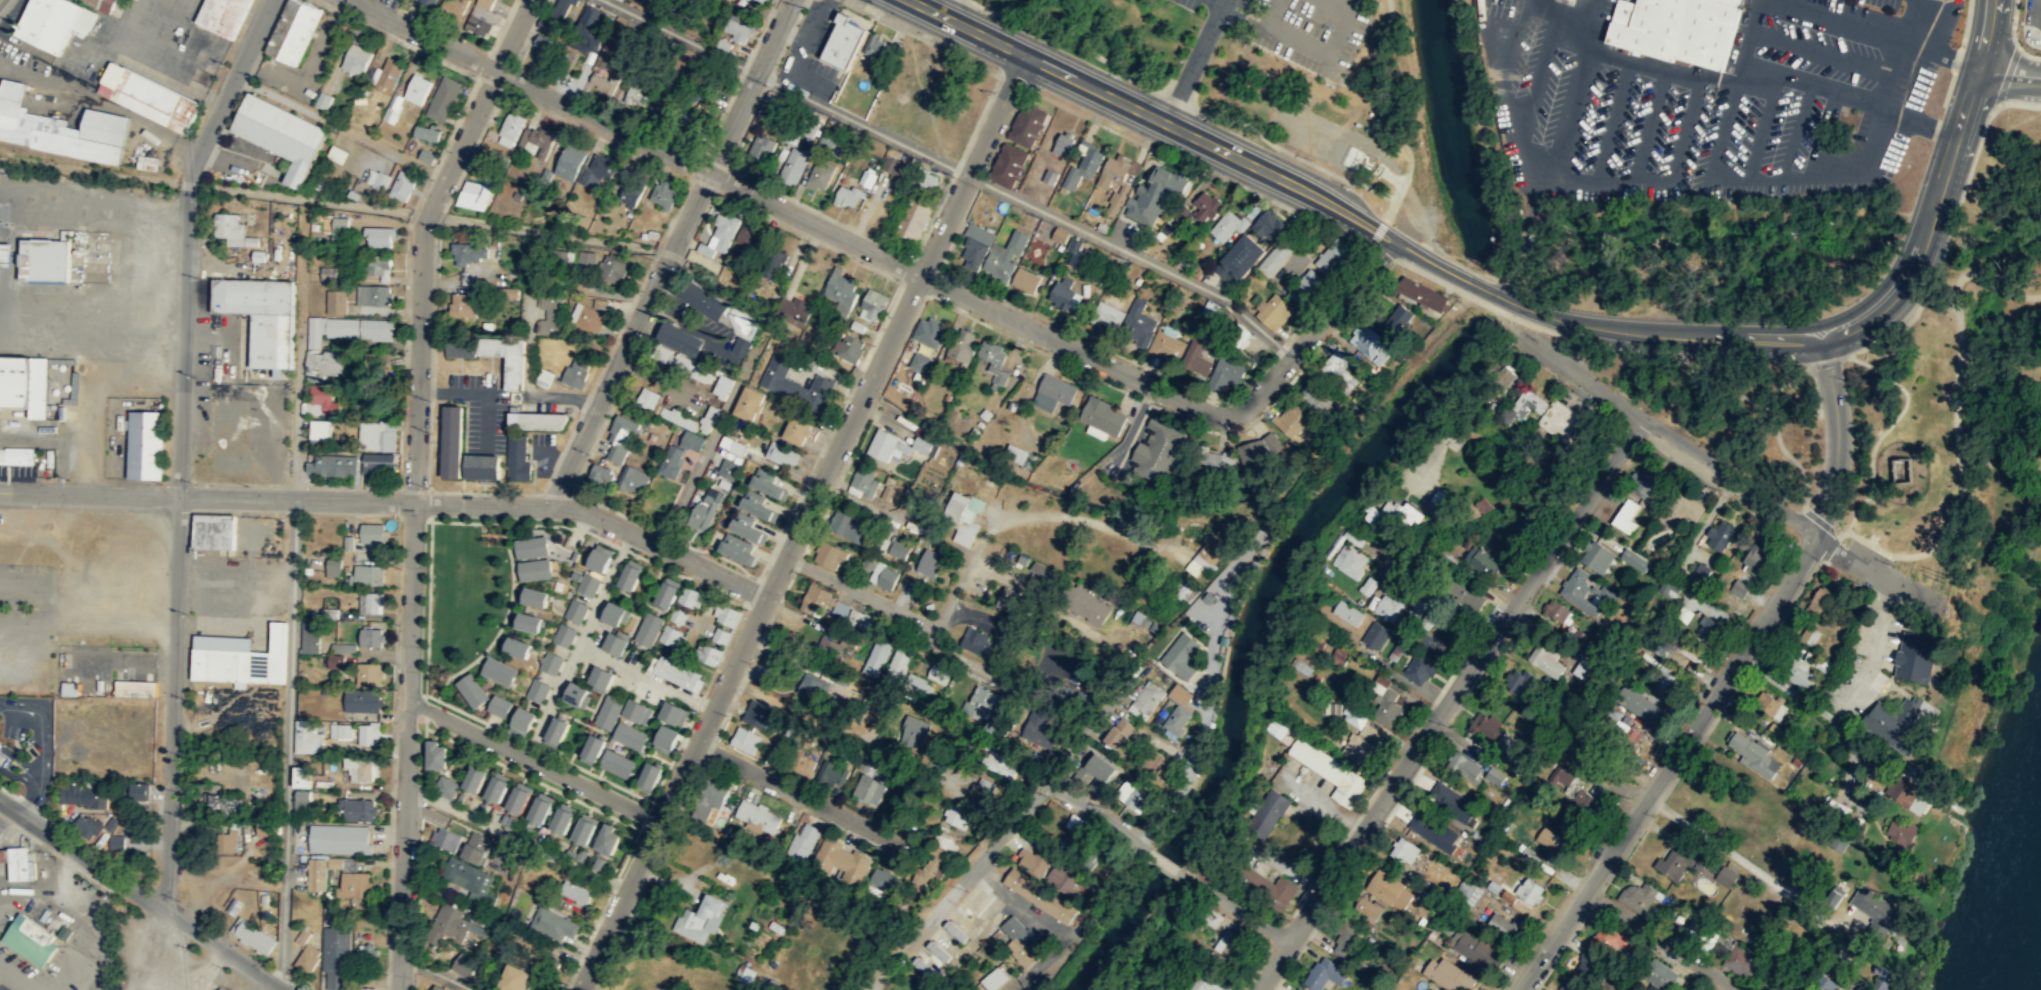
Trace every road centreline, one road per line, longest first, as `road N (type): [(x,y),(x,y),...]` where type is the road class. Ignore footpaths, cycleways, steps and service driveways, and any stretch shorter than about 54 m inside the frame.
road 1 (residential): [(1391,242),(1245,408),(1222,415),(496,72)]
road 2 (secondary): [(1391,242),(1555,319),(1682,338),(1812,341),(1868,316),(1909,272),(1976,66)]
road 3 (residential): [(1642,417),(1257,989)]
road 4 (residential): [(791,0),(550,506)]
road 5 (residential): [(1816,539),(1520,989)]
road 6 (secondary): [(911,0),(1307,191),(1391,242)]
road 7 (residential): [(414,502),(399,989)]
road 8 (residential): [(967,175),(765,598)]
road 9 (residential): [(496,72),(423,218),(414,502)]
road 10 (residential): [(765,598),(579,989)]
road 11 (residential): [(180,495),(164,909)]
road 12 (residential): [(1816,539),(1511,325)]
road 13 (residential): [(765,598),(578,509),(414,502)]
road 14 (residential): [(1138,844),(1042,786),(875,980)]
road 15 (residential): [(280,989),(0,802)]
road 16 (residential): [(188,190),(180,495)]
road 17 (residential): [(658,819),(409,701)]
road 18 (residential): [(985,535),(939,627),(785,555)]
road 19 (residential): [(414,502),(180,495)]
road 20 (residential): [(1213,640),(1198,745),(1138,844)]
road 21 (residential): [(892,840),(696,744)]
road 22 (residential): [(1821,338),(1837,453),(1830,495),(1809,533)]
road 23 (residential): [(269,0),(190,179)]
road 24 (residential): [(180,495),(0,491)]
road 25 (residential): [(1736,989),(1586,890)]
road 26 (residential): [(496,72),(346,0)]
road 27 (residential): [(1935,605),(1816,539)]
road 28 (residential): [(1024,54),(967,175)]
road 29 (residential): [(1287,945),(1176,871)]

